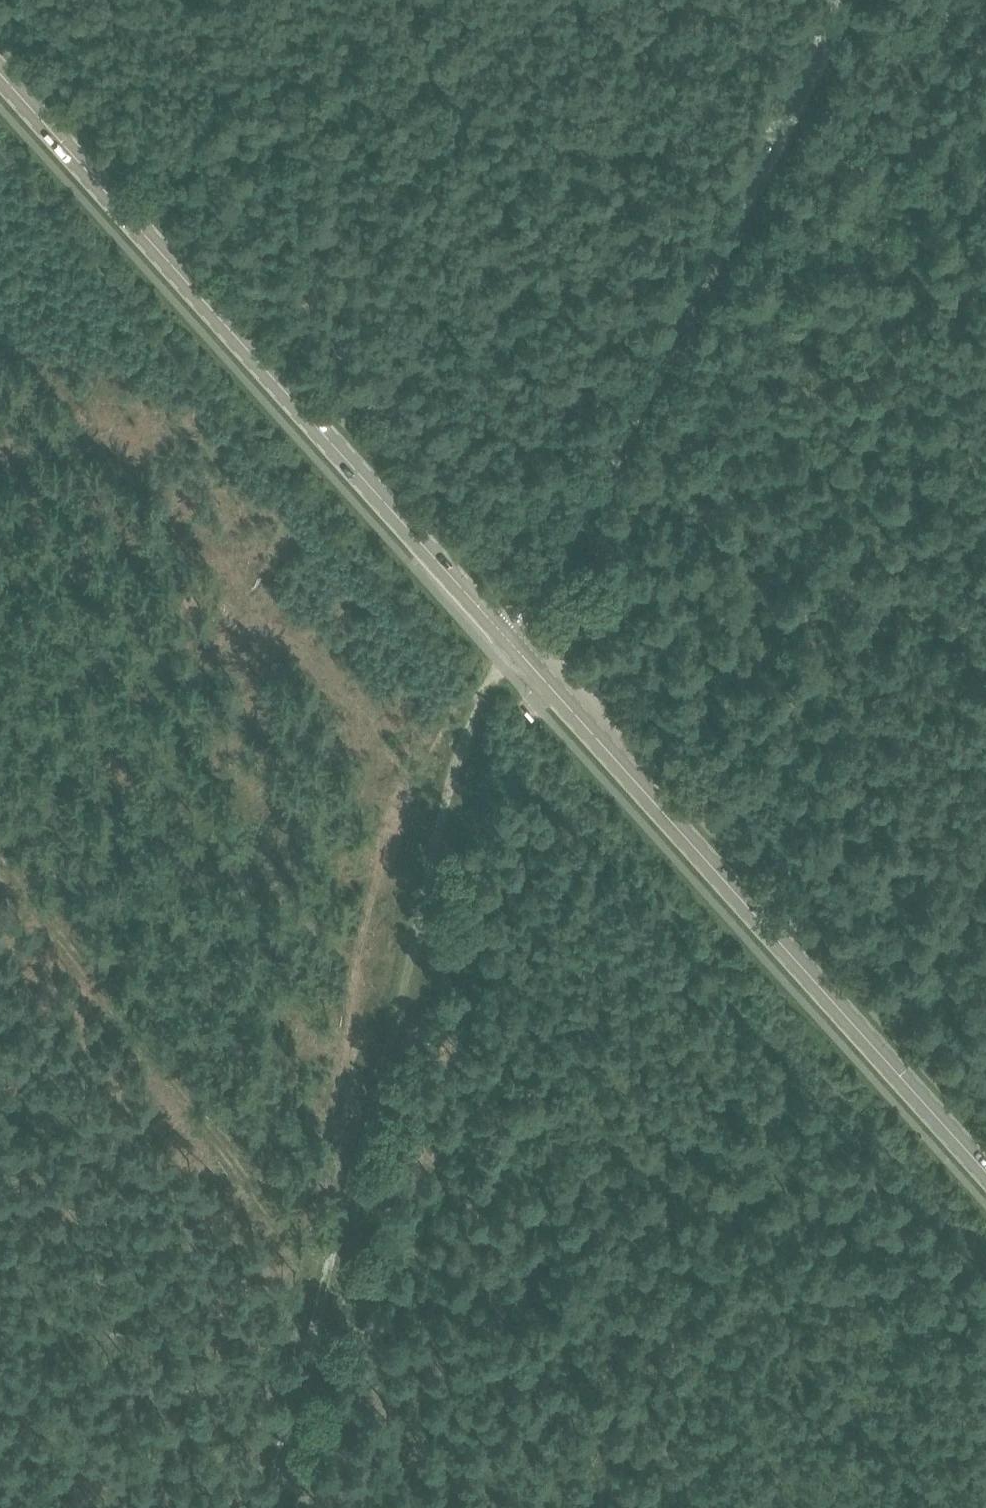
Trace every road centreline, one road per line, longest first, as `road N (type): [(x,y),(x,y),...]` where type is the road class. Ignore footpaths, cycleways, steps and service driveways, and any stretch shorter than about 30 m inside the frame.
road 1 (track): [(499,661),(448,787),(380,1085),(264,1507)]
road 2 (primary): [(509,641),(0,74)]
road 3 (unclassified): [(509,641),(848,0)]
road 4 (primary): [(985,1173),(509,641)]
road 5 (track): [(704,1507),(380,1085)]

